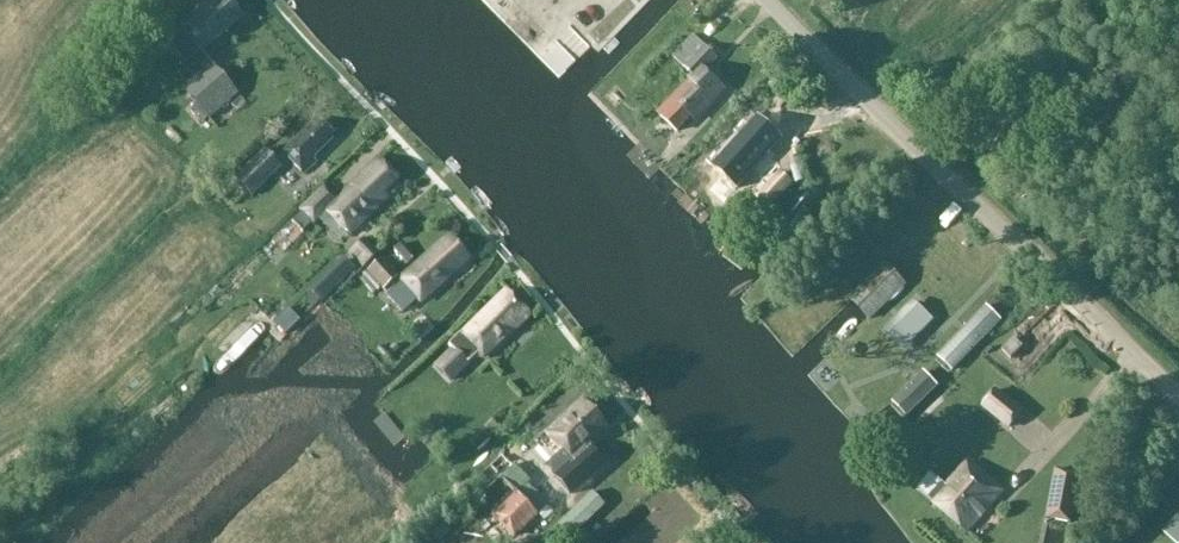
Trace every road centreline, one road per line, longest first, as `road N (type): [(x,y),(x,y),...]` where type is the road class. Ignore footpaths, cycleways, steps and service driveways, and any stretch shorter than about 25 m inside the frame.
road 1 (unclassified): [(1178,398),(766,0)]

